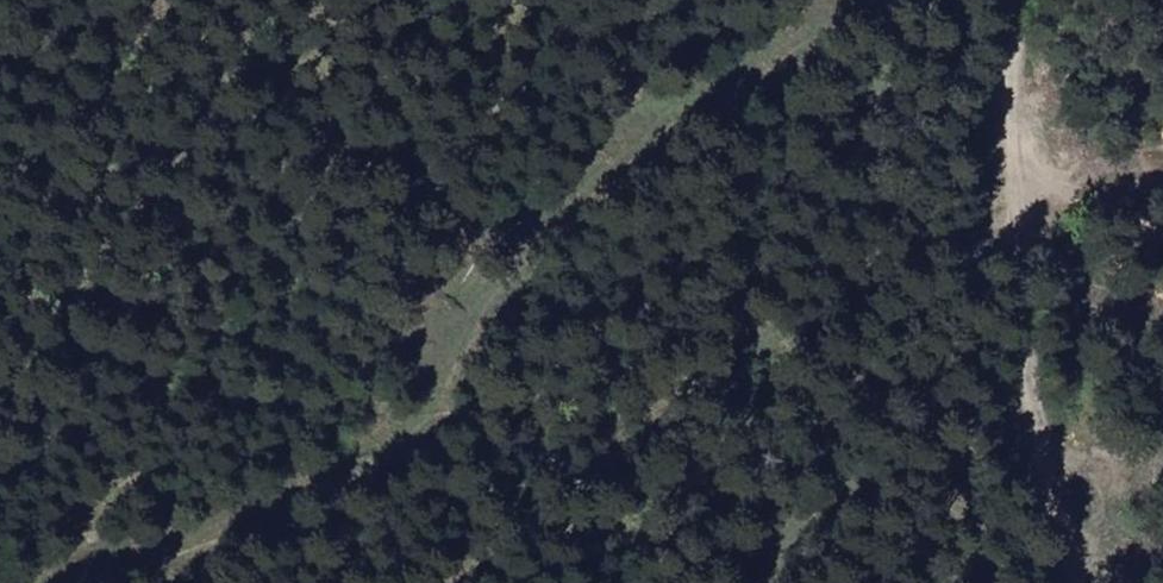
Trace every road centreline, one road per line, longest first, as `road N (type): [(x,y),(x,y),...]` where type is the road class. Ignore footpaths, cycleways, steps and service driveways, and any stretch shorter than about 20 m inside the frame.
road 1 (track): [(1072,582),(1018,307),(1022,174),(1011,0)]

